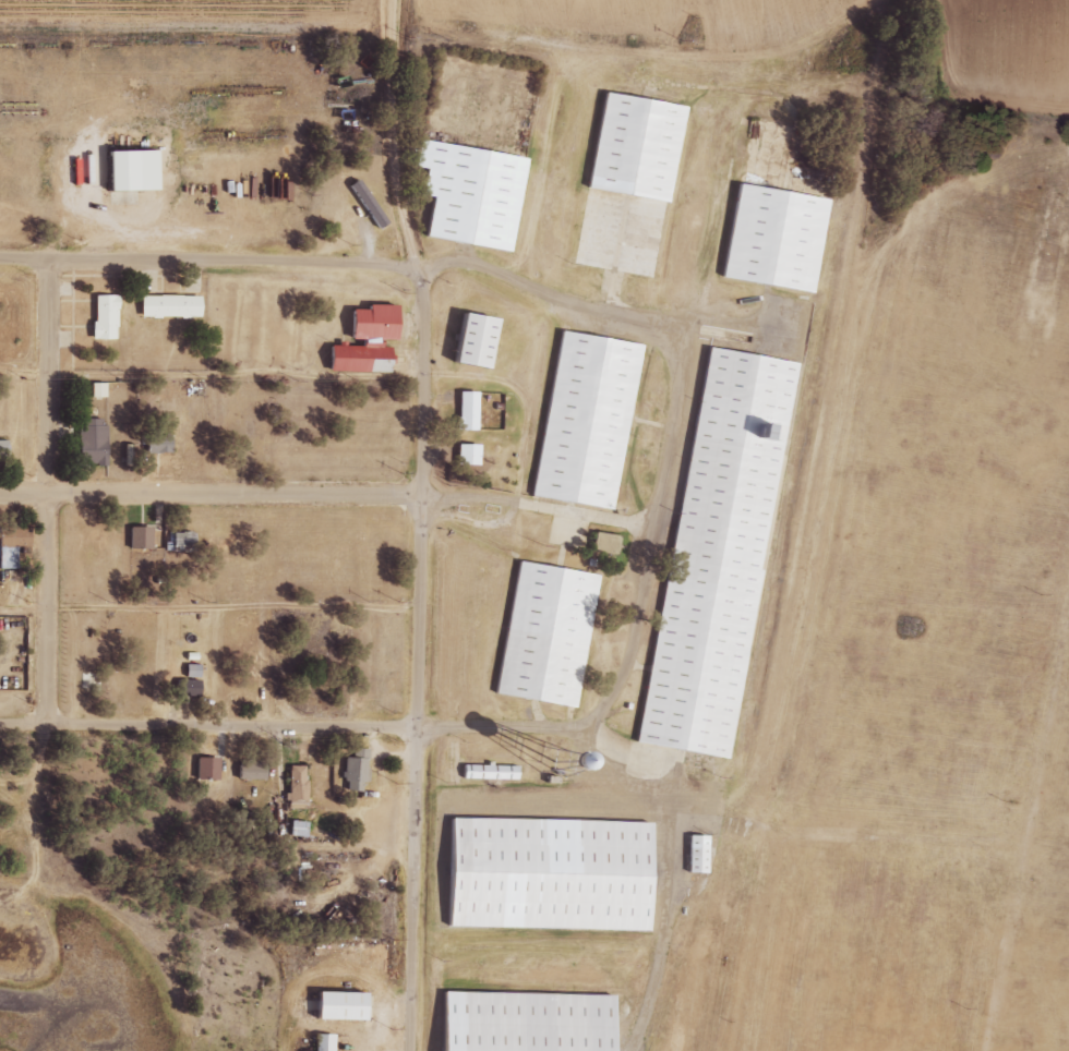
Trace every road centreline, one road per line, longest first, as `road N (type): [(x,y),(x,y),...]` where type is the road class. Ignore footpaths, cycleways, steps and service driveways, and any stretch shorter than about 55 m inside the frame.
road 1 (residential): [(410,1050),(420,497),(415,270),(392,34)]
road 2 (residential): [(47,723),(49,257)]
road 3 (residential): [(420,497),(0,492)]
road 4 (residential): [(416,724),(0,722)]
road 5 (residential): [(415,270),(317,261),(0,257)]

